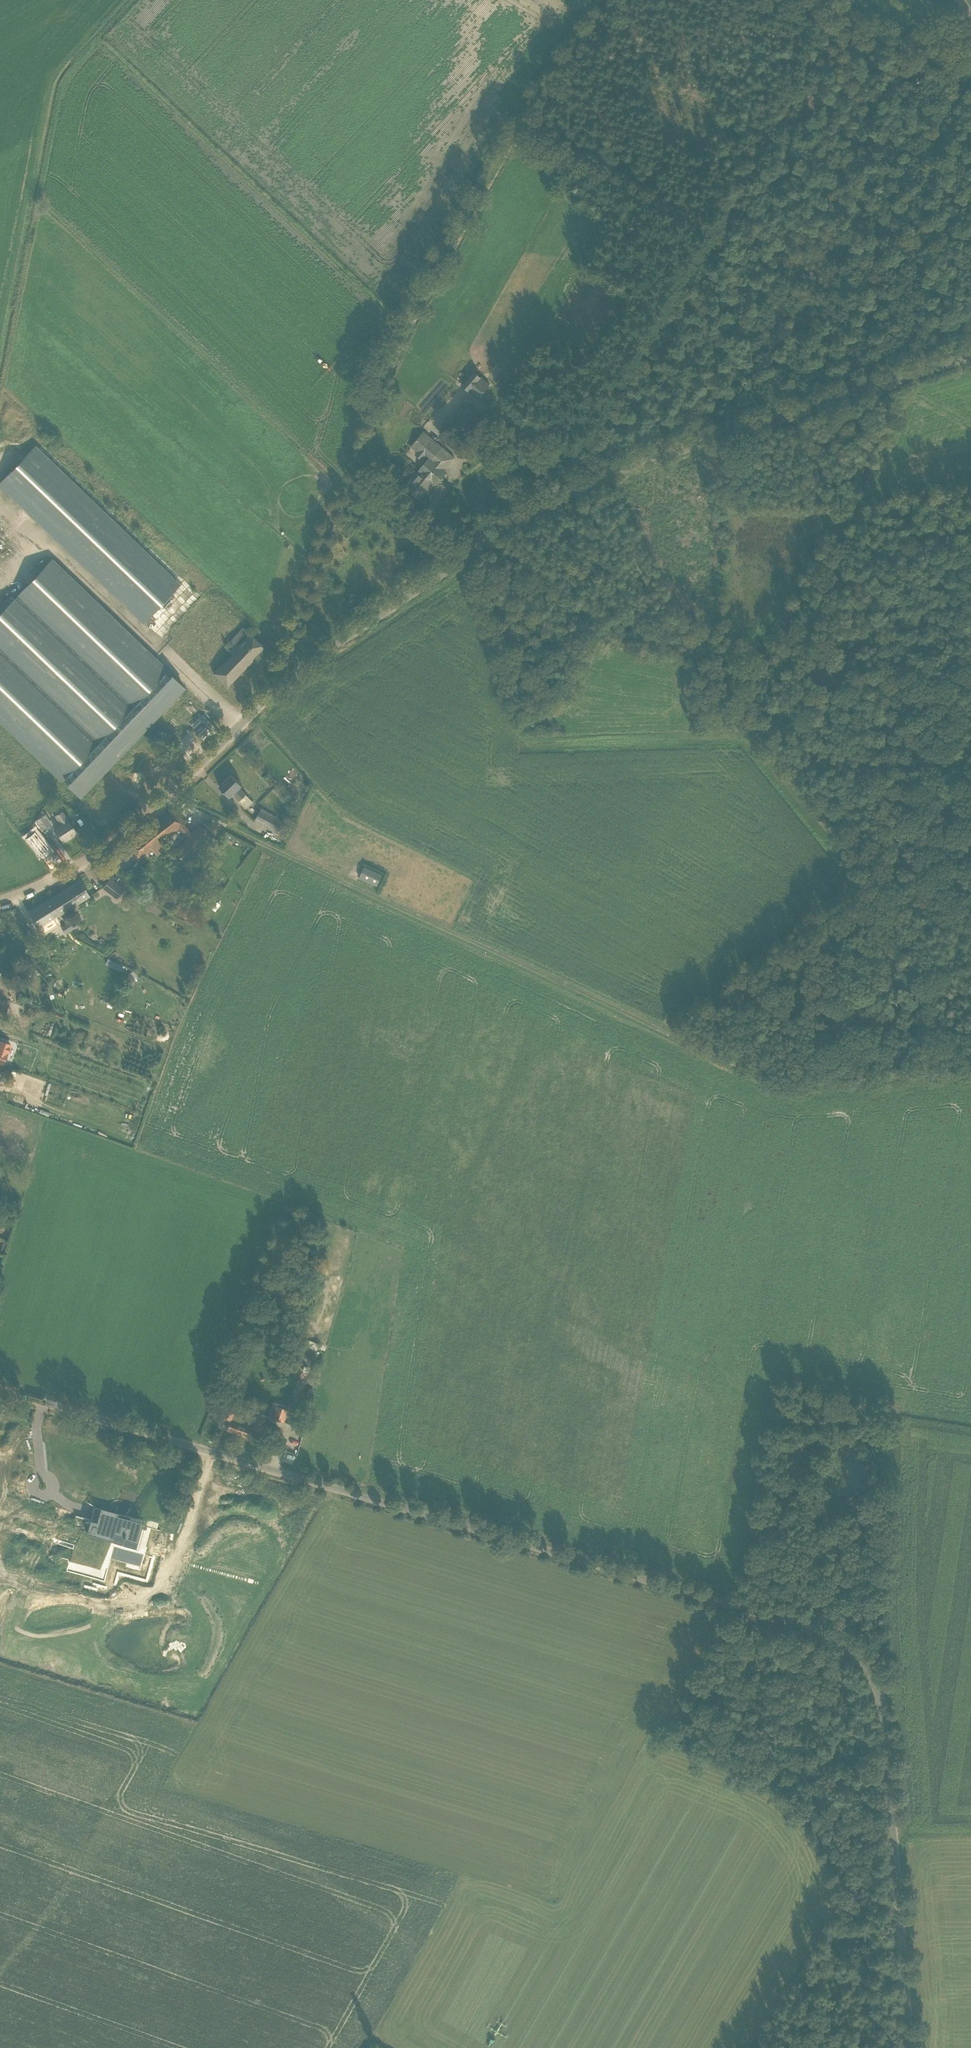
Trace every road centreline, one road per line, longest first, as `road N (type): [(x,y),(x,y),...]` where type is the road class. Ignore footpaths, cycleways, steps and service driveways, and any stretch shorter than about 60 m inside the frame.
road 1 (unclassified): [(909,2047),(883,1711),(875,1685),(837,1640),(0,1389)]
road 2 (unclassified): [(0,899),(110,843),(322,652),(558,497),(970,353)]
road 3 (track): [(165,796),(766,1081),(799,1086),(970,1074)]
road 4 (track): [(282,685),(335,514),(398,364),(488,186),(609,0)]
road 5 (track): [(799,0),(835,10),(936,76),(970,79)]
road 6 (track): [(727,1603),(648,1756)]
road 7 (track): [(837,518),(904,376)]

